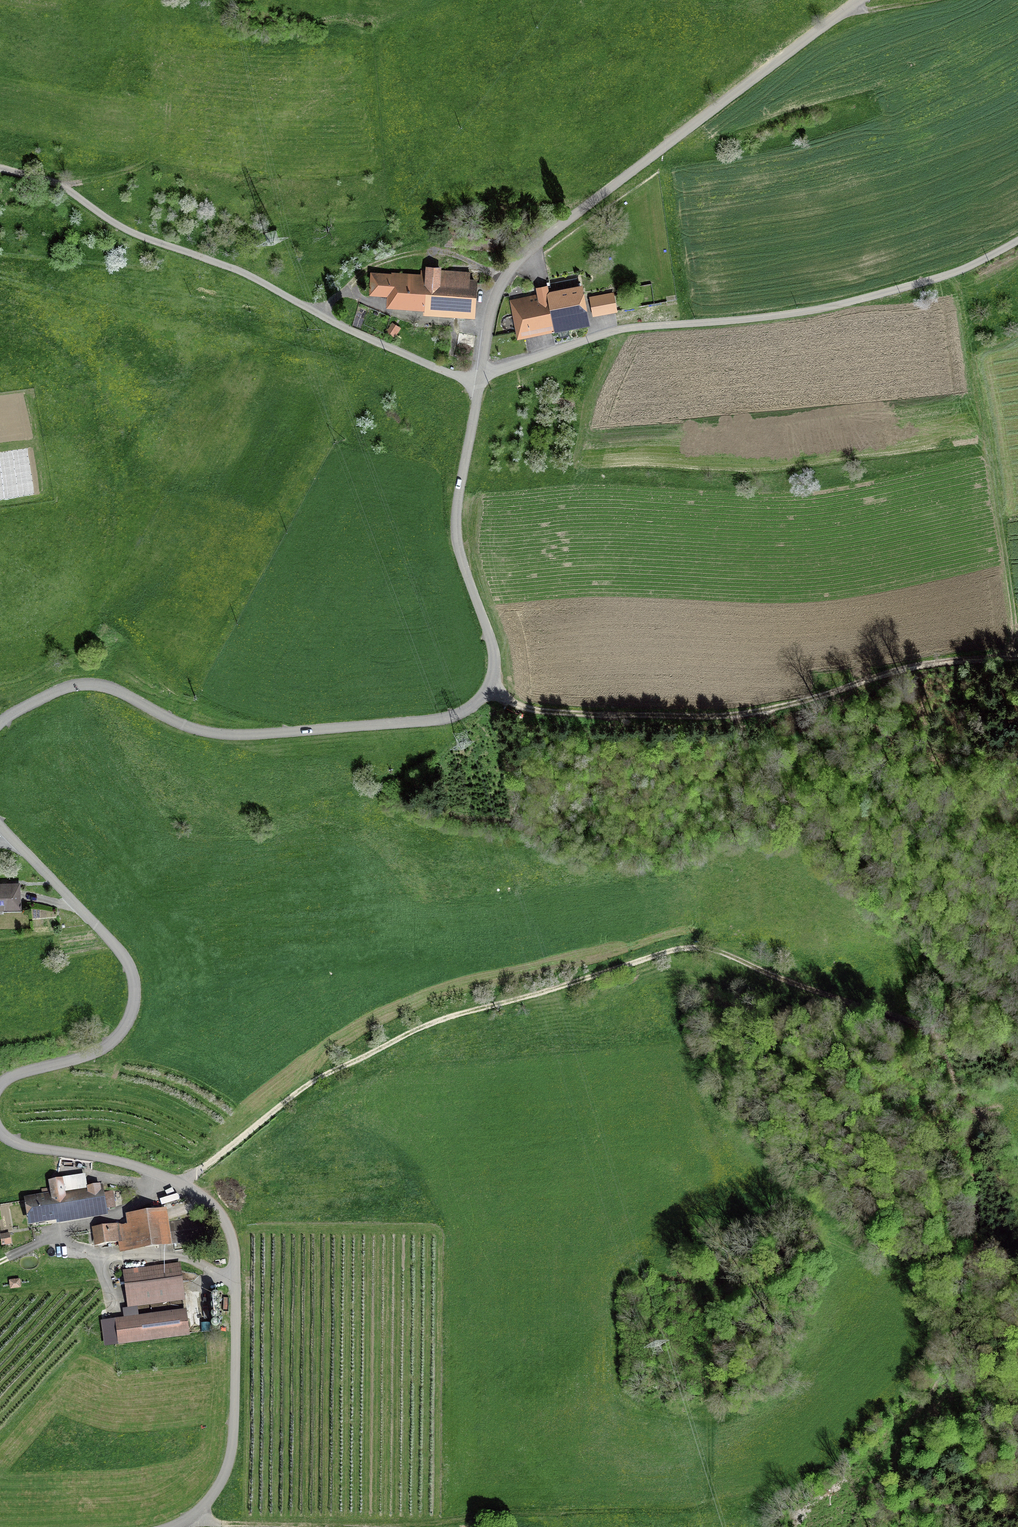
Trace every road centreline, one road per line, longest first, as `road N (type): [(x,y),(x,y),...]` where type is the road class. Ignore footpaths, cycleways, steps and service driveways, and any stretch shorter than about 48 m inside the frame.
road 1 (track): [(0,1262),(151,1197),(203,1168),(302,1088),(414,1031),(675,950),(716,951),(788,983),(941,1031)]
road 2 (unclassified): [(0,723),(83,684),(111,688),(188,727),(227,735),(429,721),(470,709),(493,682),(495,661),(458,537),(478,385)]
road 3 (track): [(941,1031),(986,1157),(955,1361),(905,1431),(903,1472),(922,1496),(1017,1517)]
road 4 (unclassified): [(171,1526),(206,1504),(232,1449),(230,1233),(214,1205),(178,1182),(111,1160),(18,1143),(0,1131)]
road 5 (unclassified): [(1017,242),(960,274),(831,309),(616,329),(478,385)]
road 6 (unclassified): [(478,385),(496,297),(524,256),(862,0)]
road 7 (track): [(493,682),(535,709),(705,716),(752,712),(909,667),(1017,652)]
road 8 (unclassified): [(478,385),(350,330),(241,272),(143,238),(48,180),(0,168)]
road 9 (track): [(192,1518),(441,1524),(507,1511),(676,1513)]
road 10 (unclassified): [(0,1085),(98,1052),(124,1028),(135,995),(115,945),(0,825)]
road 11 (track): [(1017,649),(960,274)]
road 12 (track): [(319,315),(368,269),(409,254),(446,252),(506,278)]

